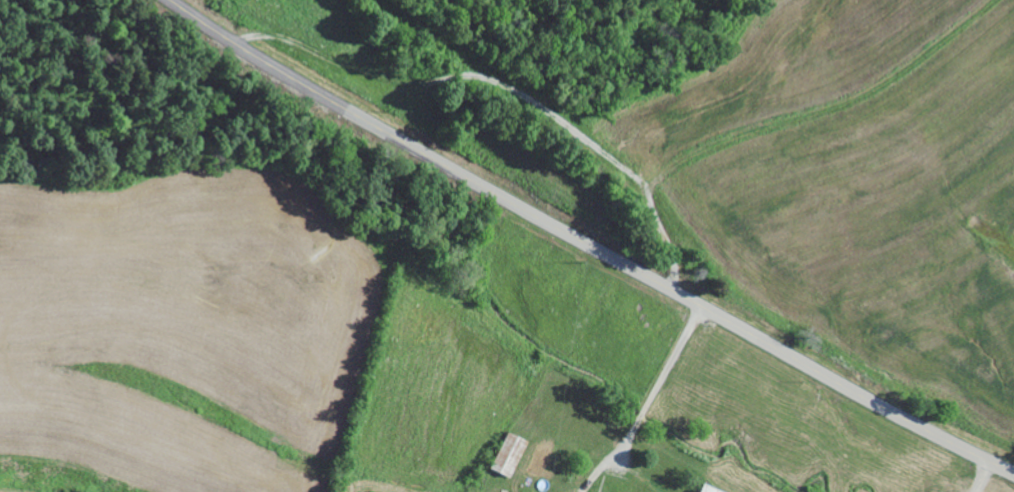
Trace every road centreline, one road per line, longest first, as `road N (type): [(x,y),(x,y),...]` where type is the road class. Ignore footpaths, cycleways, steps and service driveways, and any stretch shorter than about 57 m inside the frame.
road 1 (secondary): [(1013,474),(393,137),(169,0)]
road 2 (residential): [(710,311),(707,225),(666,139),(488,82),(399,96),(371,124)]

